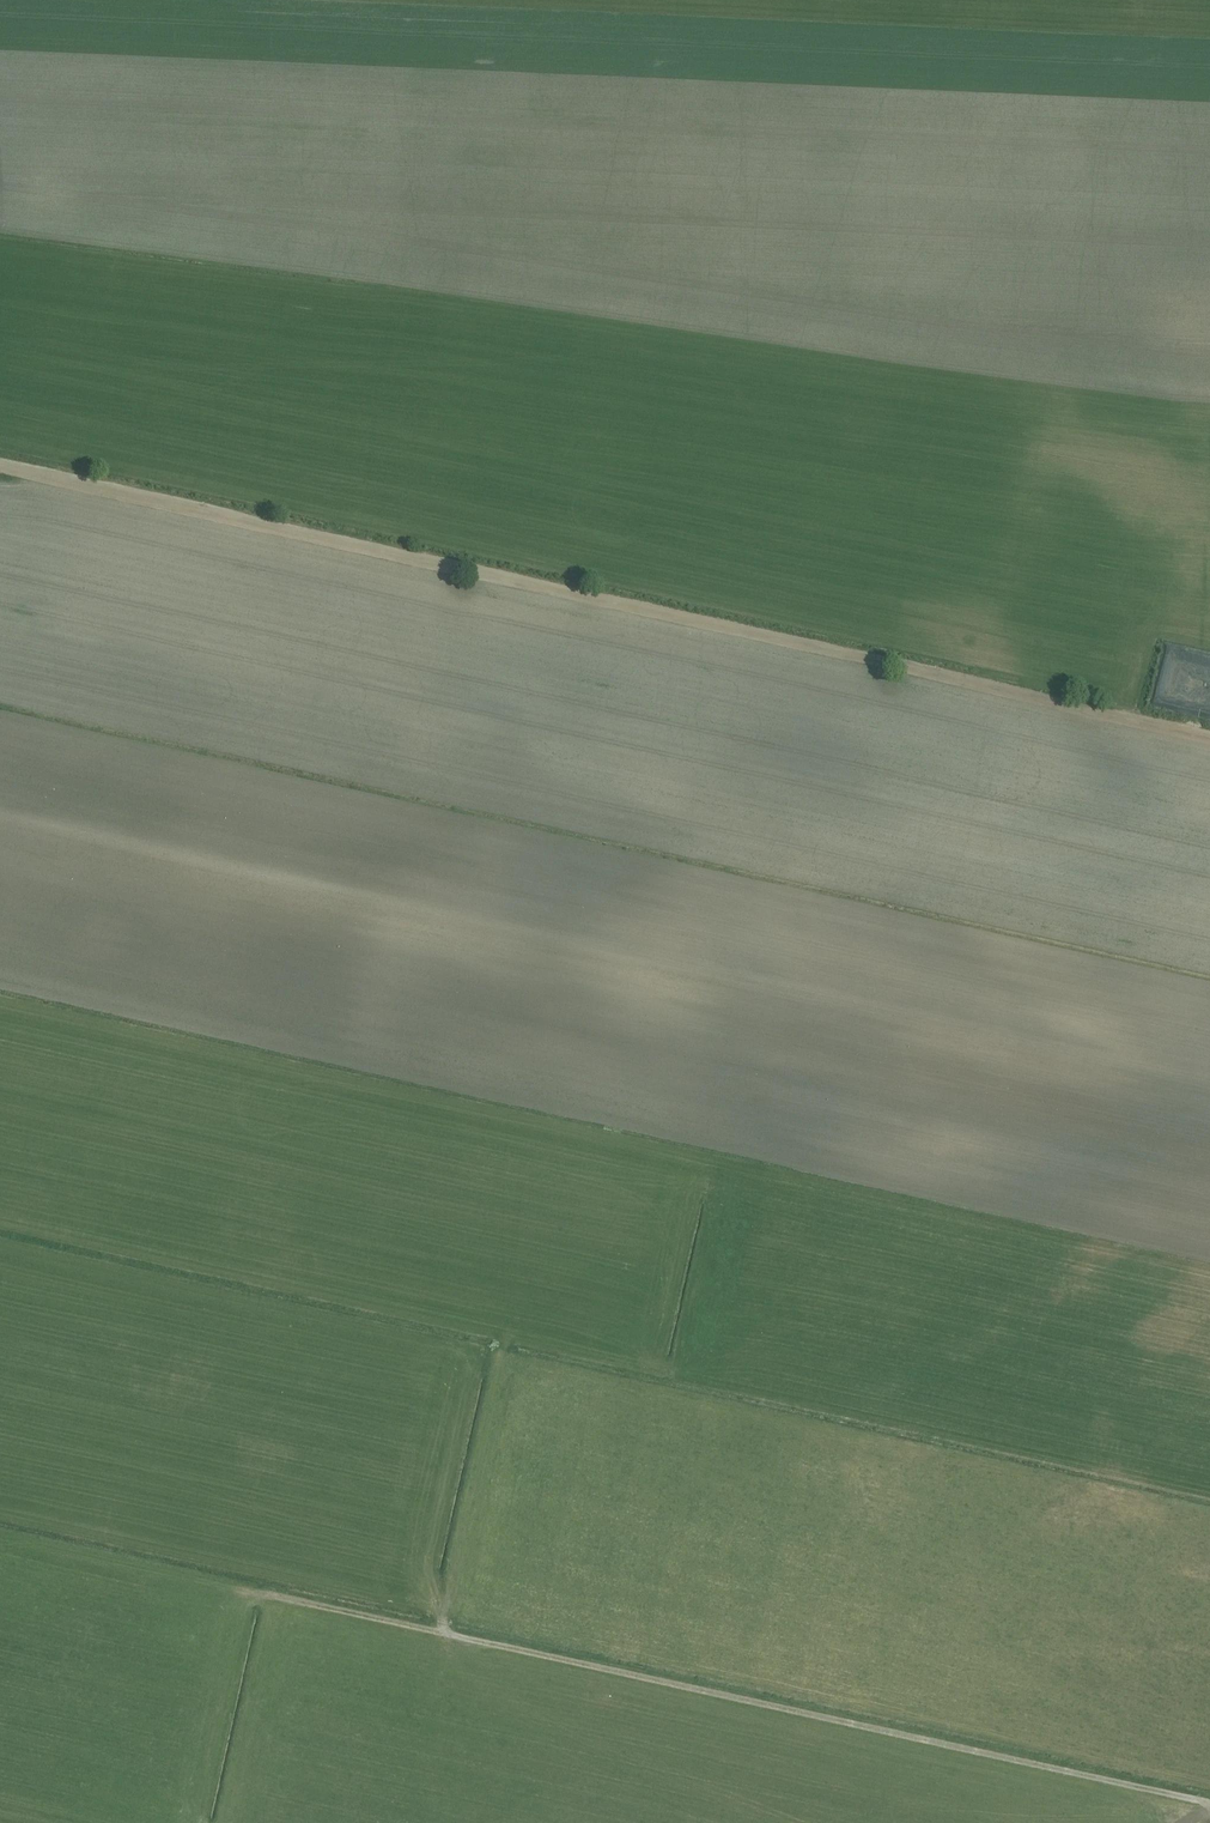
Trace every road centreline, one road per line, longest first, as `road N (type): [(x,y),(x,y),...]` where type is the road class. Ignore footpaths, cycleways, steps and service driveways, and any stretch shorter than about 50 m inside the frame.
road 1 (track): [(1209,736),(0,464)]
road 2 (track): [(1209,1804),(262,1592)]

